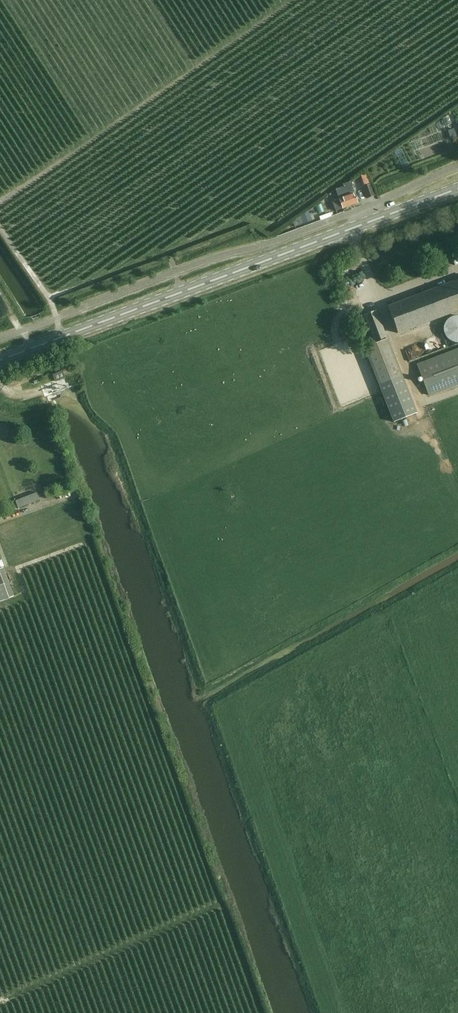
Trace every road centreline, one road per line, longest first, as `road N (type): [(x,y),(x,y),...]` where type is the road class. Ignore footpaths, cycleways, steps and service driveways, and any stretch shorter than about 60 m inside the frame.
road 1 (secondary): [(0,361),(457,189)]

